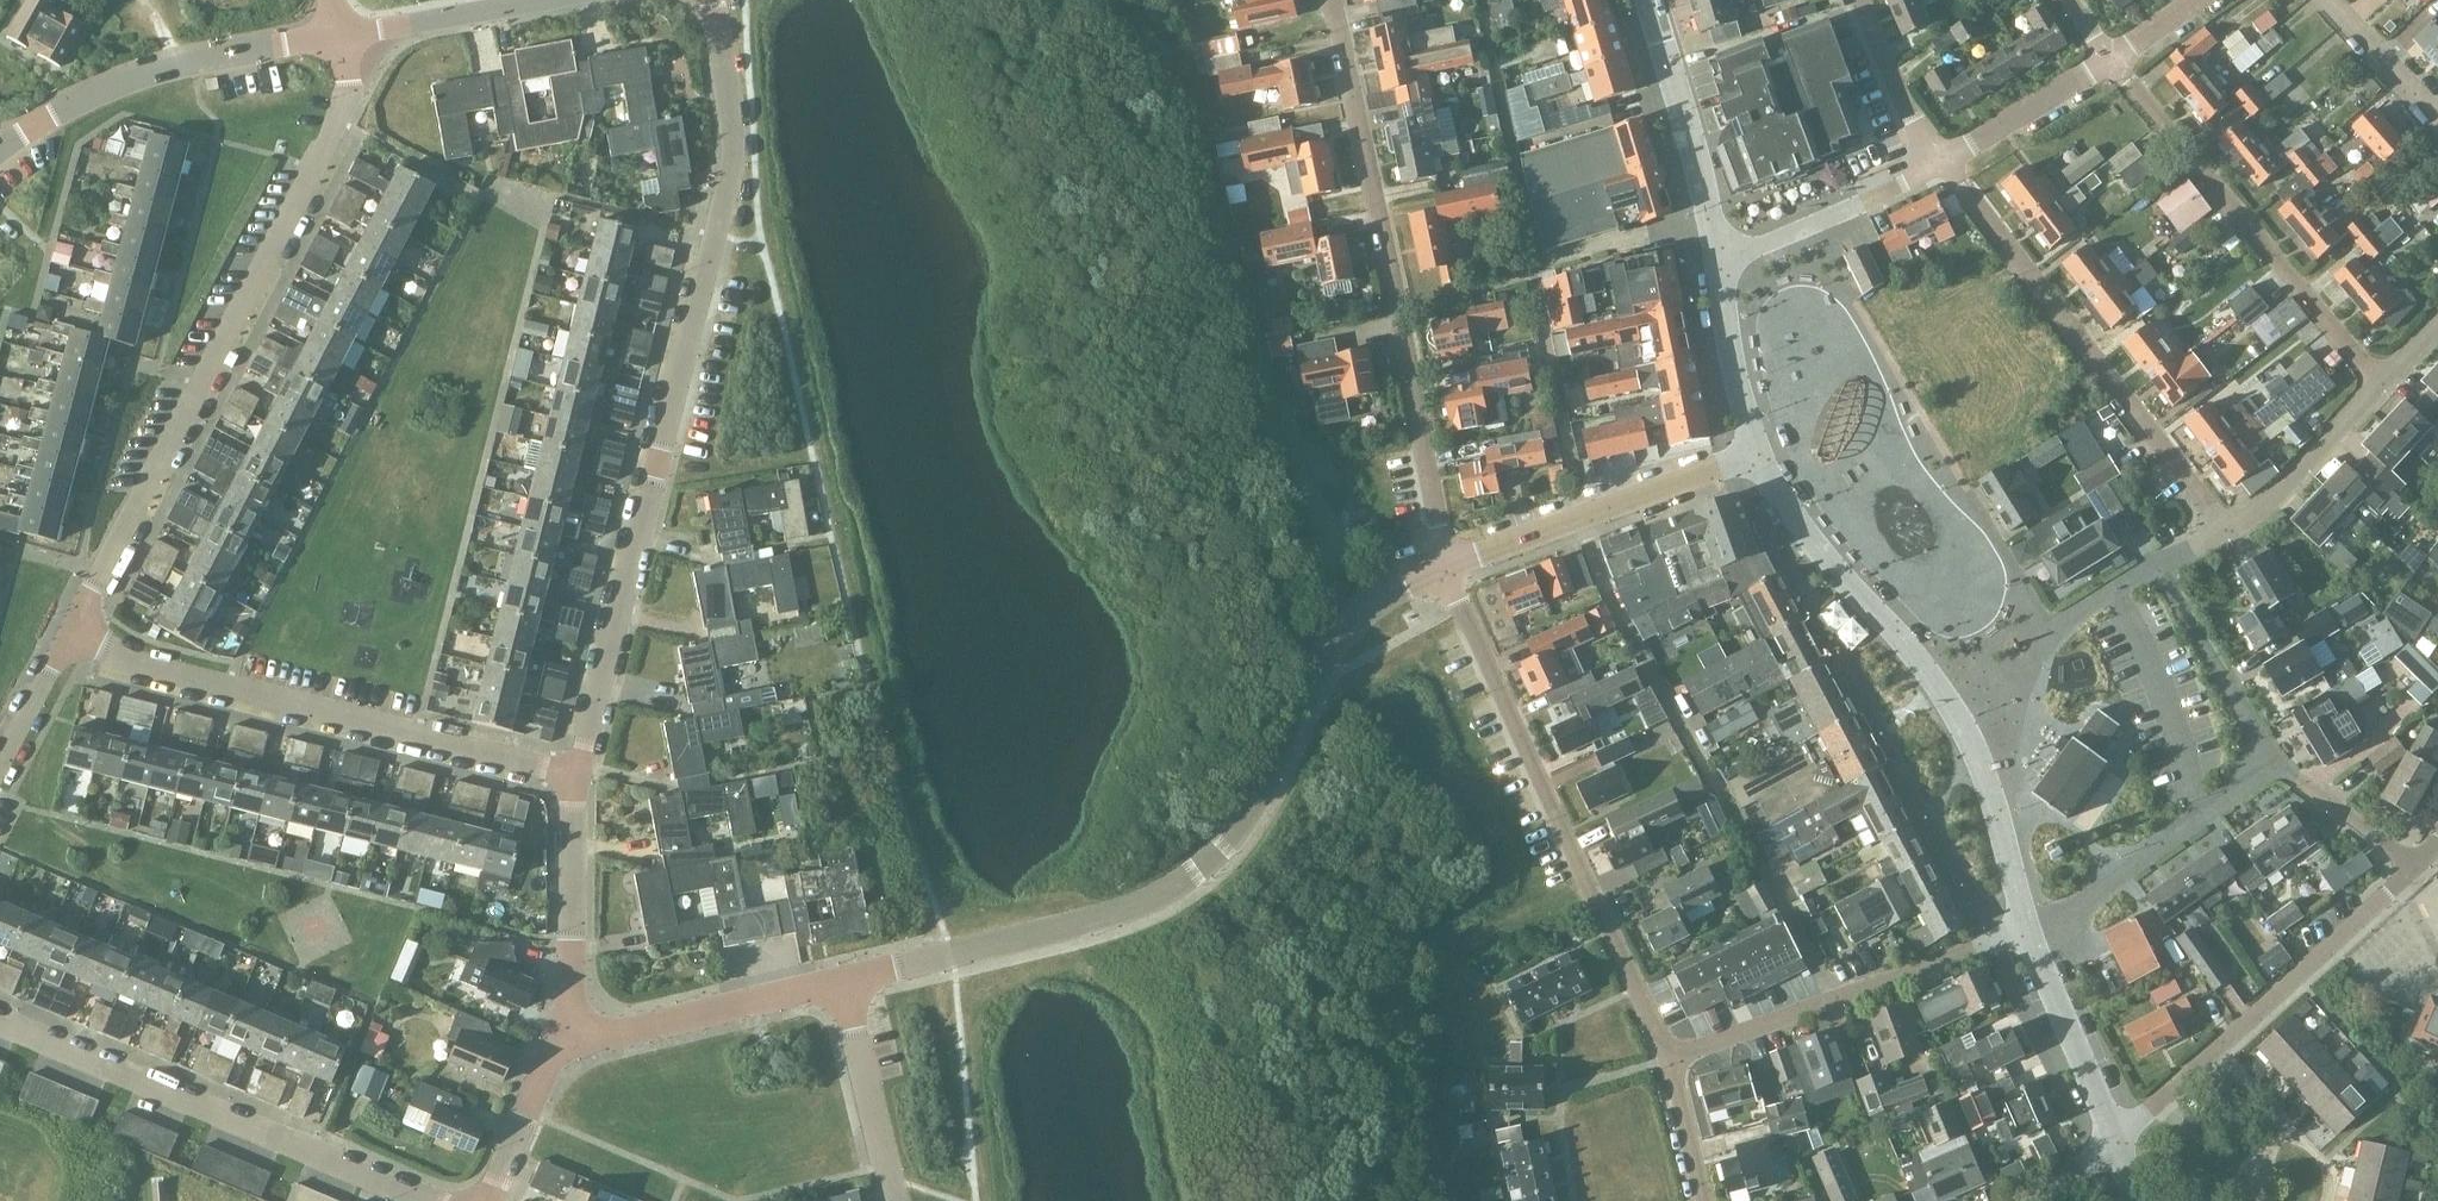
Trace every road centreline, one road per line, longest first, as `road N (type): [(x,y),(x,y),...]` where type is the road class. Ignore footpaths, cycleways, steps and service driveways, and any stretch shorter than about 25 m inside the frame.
road 1 (residential): [(575,780),(735,135),(714,0)]
road 2 (residential): [(840,980),(1125,909),(1170,889),(1240,825),(1264,789),(1324,653),(1372,609),(1444,570)]
road 3 (residential): [(64,646),(353,86),(341,33)]
road 4 (residential): [(1444,570),(1330,0)]
road 5 (tertiary): [(2027,928),(1964,726),(1810,537),(1756,451)]
road 6 (residential): [(1668,1061),(1444,570)]
road 7 (residential): [(575,780),(64,646)]
road 8 (residential): [(2225,530),(1946,164)]
road 9 (residential): [(422,1200),(0,1020)]
road 10 (residential): [(2386,383),(2110,64)]
road 11 (residential): [(2027,928),(1668,1061)]
road 12 (unclassified): [(0,148),(58,108),(129,78),(341,33)]
road 13 (residential): [(1444,570),(1756,451)]
road 14 (residential): [(2027,928),(2044,925),(2271,766)]
road 15 (residential): [(564,1040),(840,980)]
road 16 (residential): [(2214,1049),(2424,868)]
road 17 (tertiary): [(1719,259),(1648,0)]
road 18 (residential): [(564,1040),(575,780)]
road 19 (residential): [(1719,259),(1946,164)]
road 20 (residential): [(2271,766),(2157,564)]
road 21 (residential): [(894,1200),(840,980)]
road 22 (tertiary): [(2111,1138),(2027,928)]
road 23 (residential): [(2225,530),(2265,505),(2386,383)]
road 24 (tertiary): [(1756,451),(1719,259)]
road 25 (residential): [(1946,164),(2110,64)]
road 26 (residential): [(1946,164),(1856,0)]
road 27 (residential): [(2424,868),(2271,766)]
road 28 (residential): [(489,1200),(553,1049),(564,1040)]
road 29 (unclassified): [(341,33),(508,0)]
road 30 (residential): [(2437,117),(2328,0)]
road 31 (residential): [(1702,1200),(1668,1061)]
road 32 (residential): [(2111,1138),(2214,1049)]
road 33 (residential): [(0,763),(64,646)]
road 34 (residential): [(2051,629),(2157,564)]

